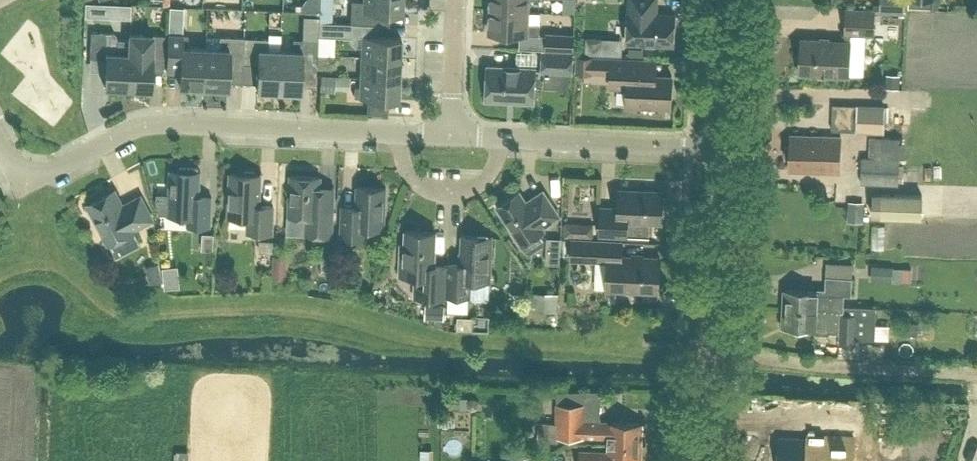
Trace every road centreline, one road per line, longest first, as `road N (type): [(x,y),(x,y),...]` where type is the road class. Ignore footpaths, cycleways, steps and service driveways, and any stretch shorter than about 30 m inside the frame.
road 1 (residential): [(450,133),(155,121),(31,174),(16,165),(0,137)]
road 2 (unclassified): [(710,460),(724,142)]
road 3 (residential): [(724,142),(450,133)]
road 4 (track): [(976,372),(715,351)]
road 5 (unclassified): [(724,142),(730,0)]
road 6 (residential): [(450,133),(456,0)]

